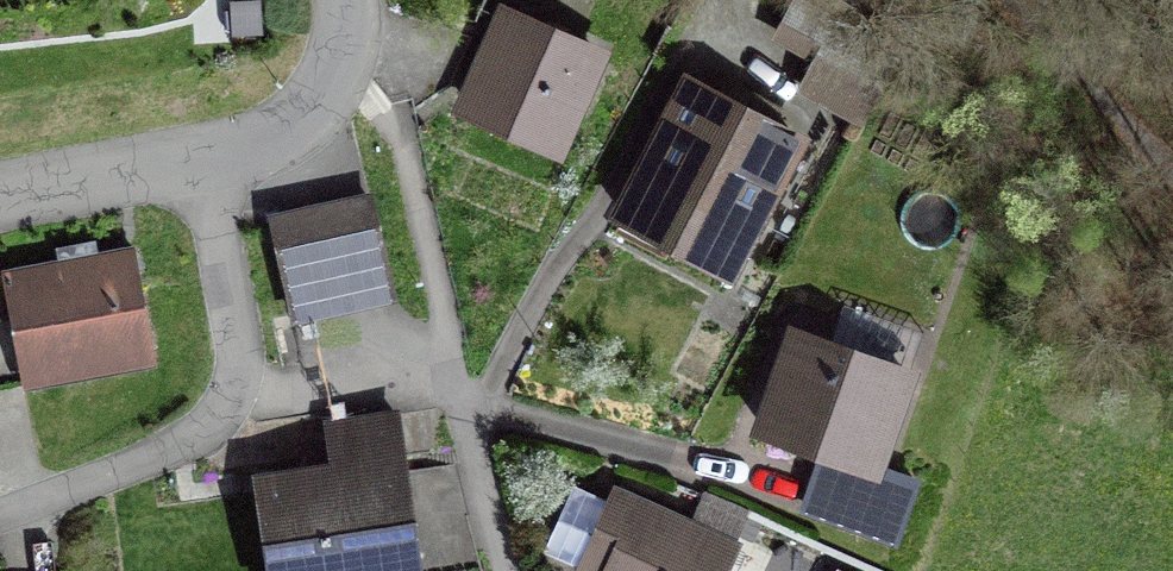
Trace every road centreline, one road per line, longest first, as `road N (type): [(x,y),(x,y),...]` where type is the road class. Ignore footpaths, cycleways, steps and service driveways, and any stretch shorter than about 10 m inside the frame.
road 1 (residential): [(510,570),(401,124),(336,64)]
road 2 (residential): [(215,170),(247,376),(193,448),(0,524)]
road 3 (track): [(1172,161),(1019,0)]
road 4 (residential): [(215,170),(116,174),(0,194)]
road 5 (residential): [(336,64),(293,121),(215,170)]

